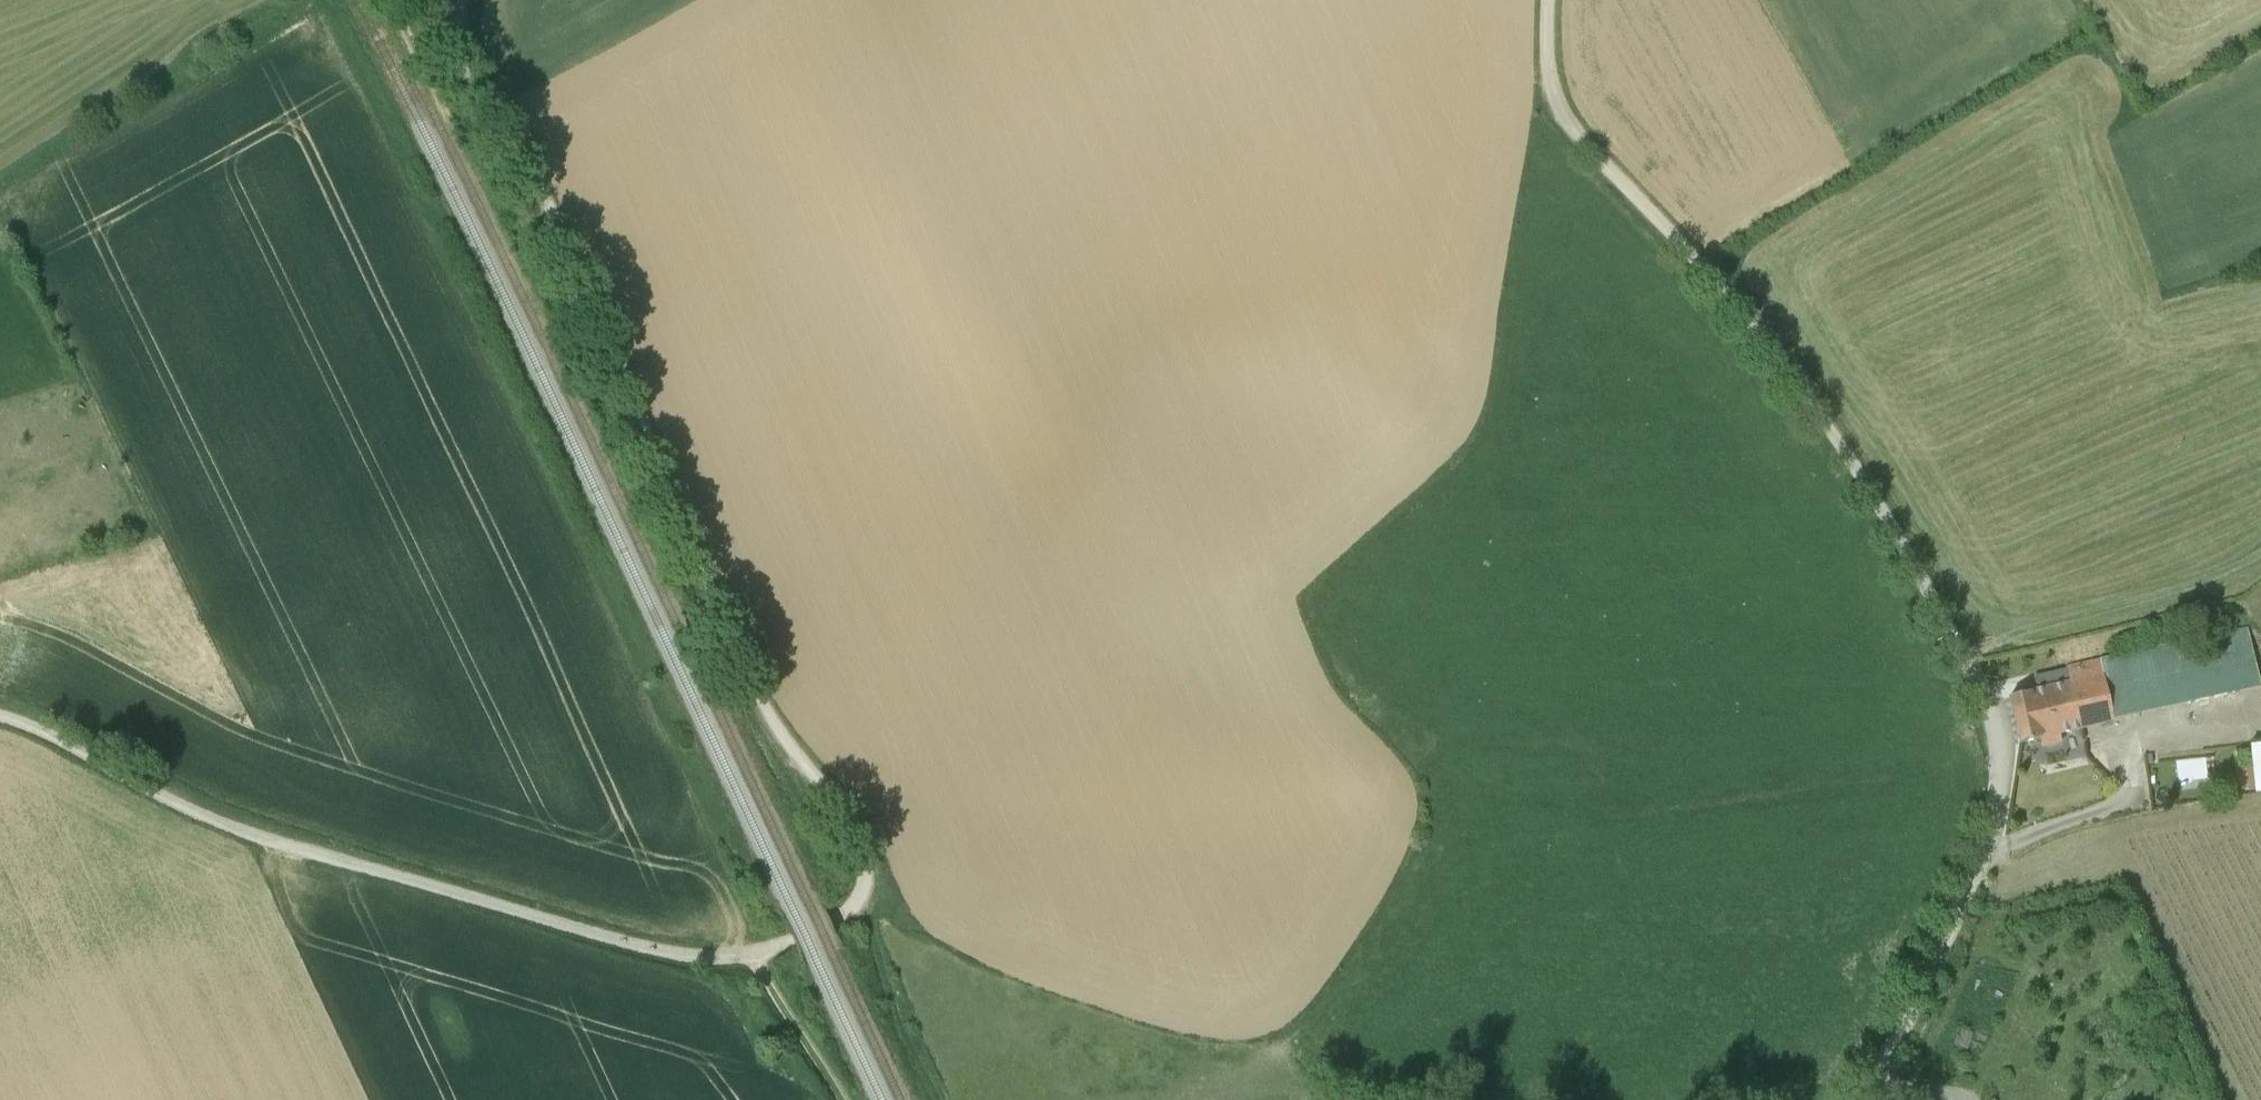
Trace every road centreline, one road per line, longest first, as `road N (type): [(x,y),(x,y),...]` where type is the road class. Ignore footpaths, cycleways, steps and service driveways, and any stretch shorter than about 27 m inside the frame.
road 1 (unclassified): [(458,0),(465,46),(577,261),(761,699),(860,834),(863,892),(842,913),(767,949),(710,955),(653,948),(257,836),(0,716)]
road 2 (unclassified): [(1872,1099),(1988,839),(2000,763),(1993,715),(1898,538),(1815,407),(1702,266),(1569,125),(1550,79),(1548,0)]
road 3 (track): [(857,899),(938,1099)]
road 4 (track): [(754,952),(842,1099)]

